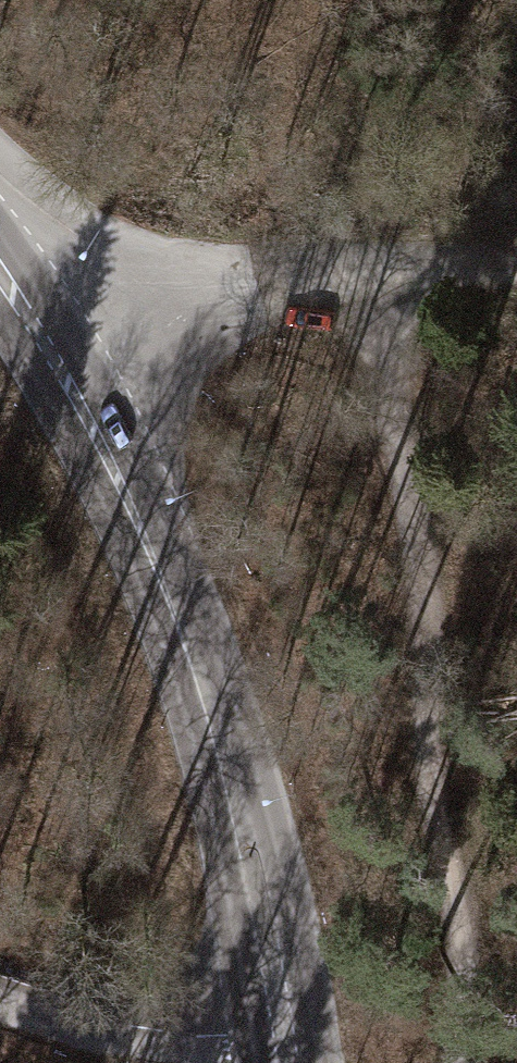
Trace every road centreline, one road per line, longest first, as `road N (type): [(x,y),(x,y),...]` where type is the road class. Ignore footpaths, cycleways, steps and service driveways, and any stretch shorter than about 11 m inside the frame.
road 1 (secondary): [(283,1062),(247,836),(181,610),(78,397),(0,282)]
road 2 (track): [(379,267),(432,672),(456,951),(455,1062)]
road 3 (track): [(379,267),(118,278)]
road 4 (track): [(379,267),(516,273)]

